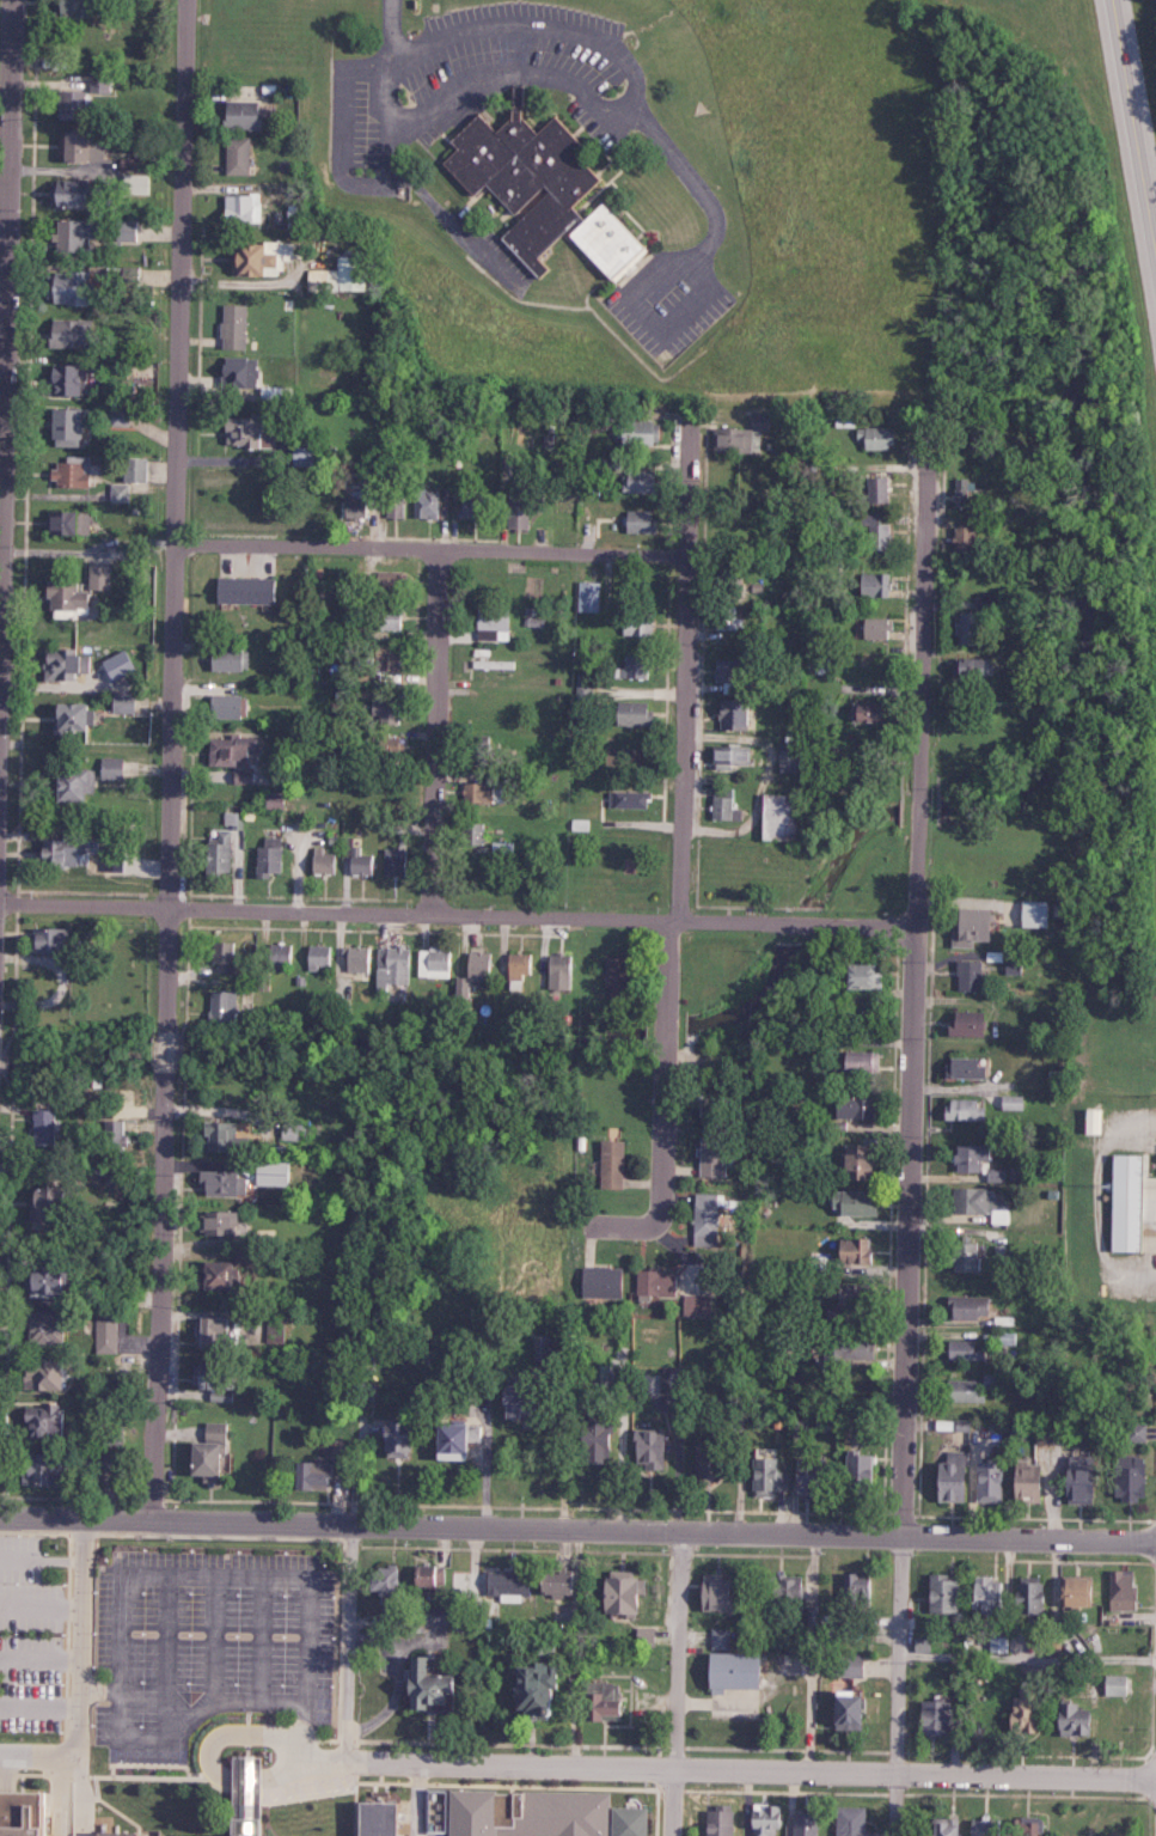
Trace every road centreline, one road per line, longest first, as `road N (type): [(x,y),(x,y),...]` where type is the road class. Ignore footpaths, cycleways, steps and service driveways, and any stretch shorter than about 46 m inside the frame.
road 1 (residential): [(153,1514),(183,0)]
road 2 (residential): [(894,1835),(928,450)]
road 3 (residential): [(1155,1536),(0,1512)]
road 4 (residential): [(916,922),(0,902)]
road 5 (residential): [(1155,1779),(342,1759)]
road 6 (residential): [(591,1224),(647,1224),(662,1206),(671,932),(679,903),(685,557),(660,555)]
road 7 (residential): [(0,635),(10,0)]
road 8 (residential): [(660,555),(173,542)]
road 9 (residential): [(426,913),(435,549)]
road 10 (residential): [(671,1835),(681,1524)]
road 11 (tertiary): [(1155,269),(1110,0)]
road 12 (residential): [(342,1759),(348,1520)]

